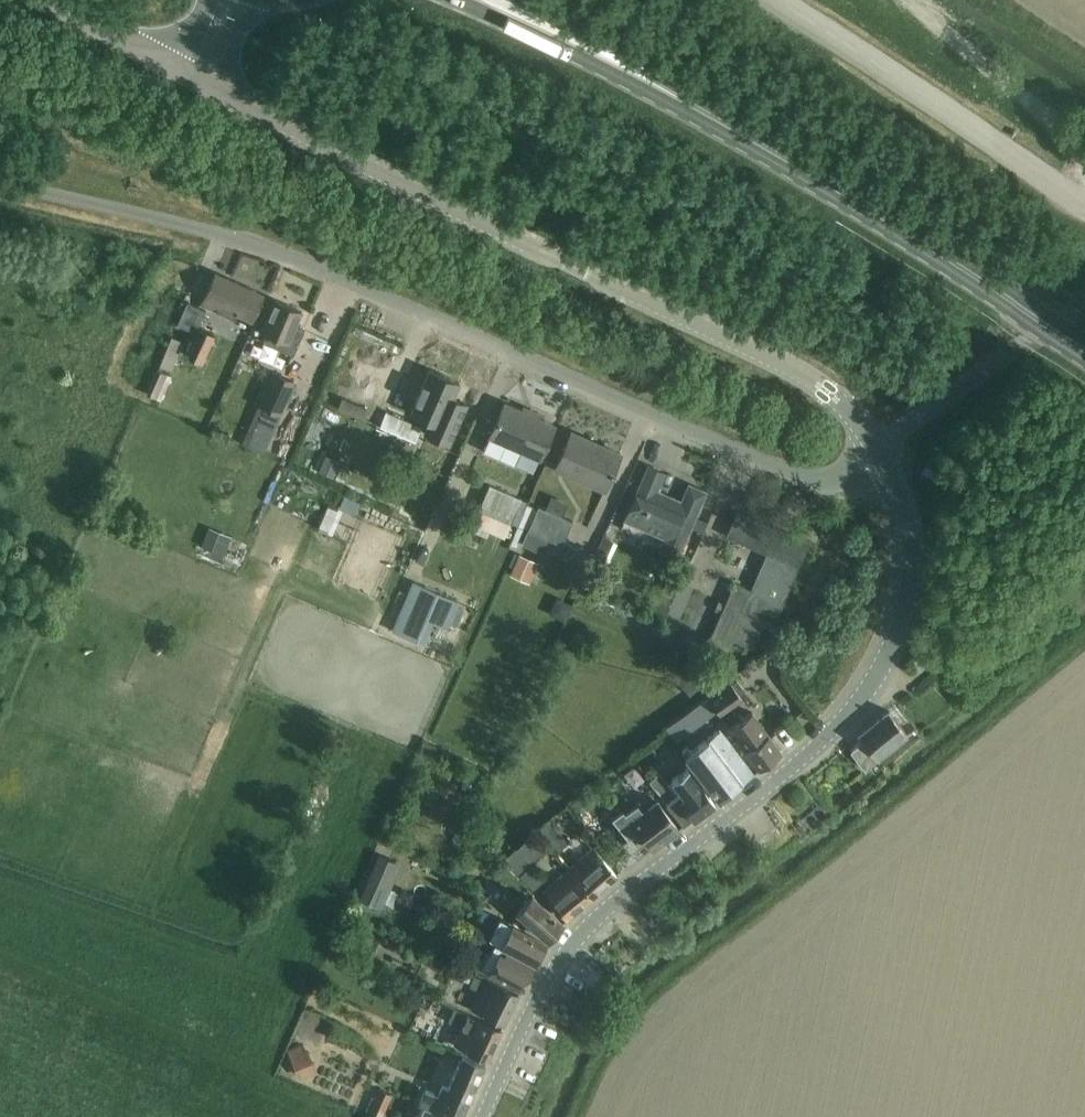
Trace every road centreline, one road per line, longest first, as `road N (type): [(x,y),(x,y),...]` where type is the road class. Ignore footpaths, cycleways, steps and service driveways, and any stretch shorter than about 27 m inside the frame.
road 1 (unclassified): [(481,1116),(532,995),(584,928),(816,745),(870,682),(898,614),(908,554),(898,496),(876,448)]
road 2 (unclassified): [(876,448),(831,393),(764,354),(308,138),(186,71)]
road 3 (unclassified): [(876,448),(823,468),(778,467),(240,241)]
road 4 (primary): [(1084,351),(715,116),(518,12)]
road 5 (tertiary): [(1084,206),(866,51),(777,0)]
road 6 (track): [(240,241),(0,181)]
road 7 (unclassified): [(186,71),(60,0)]

